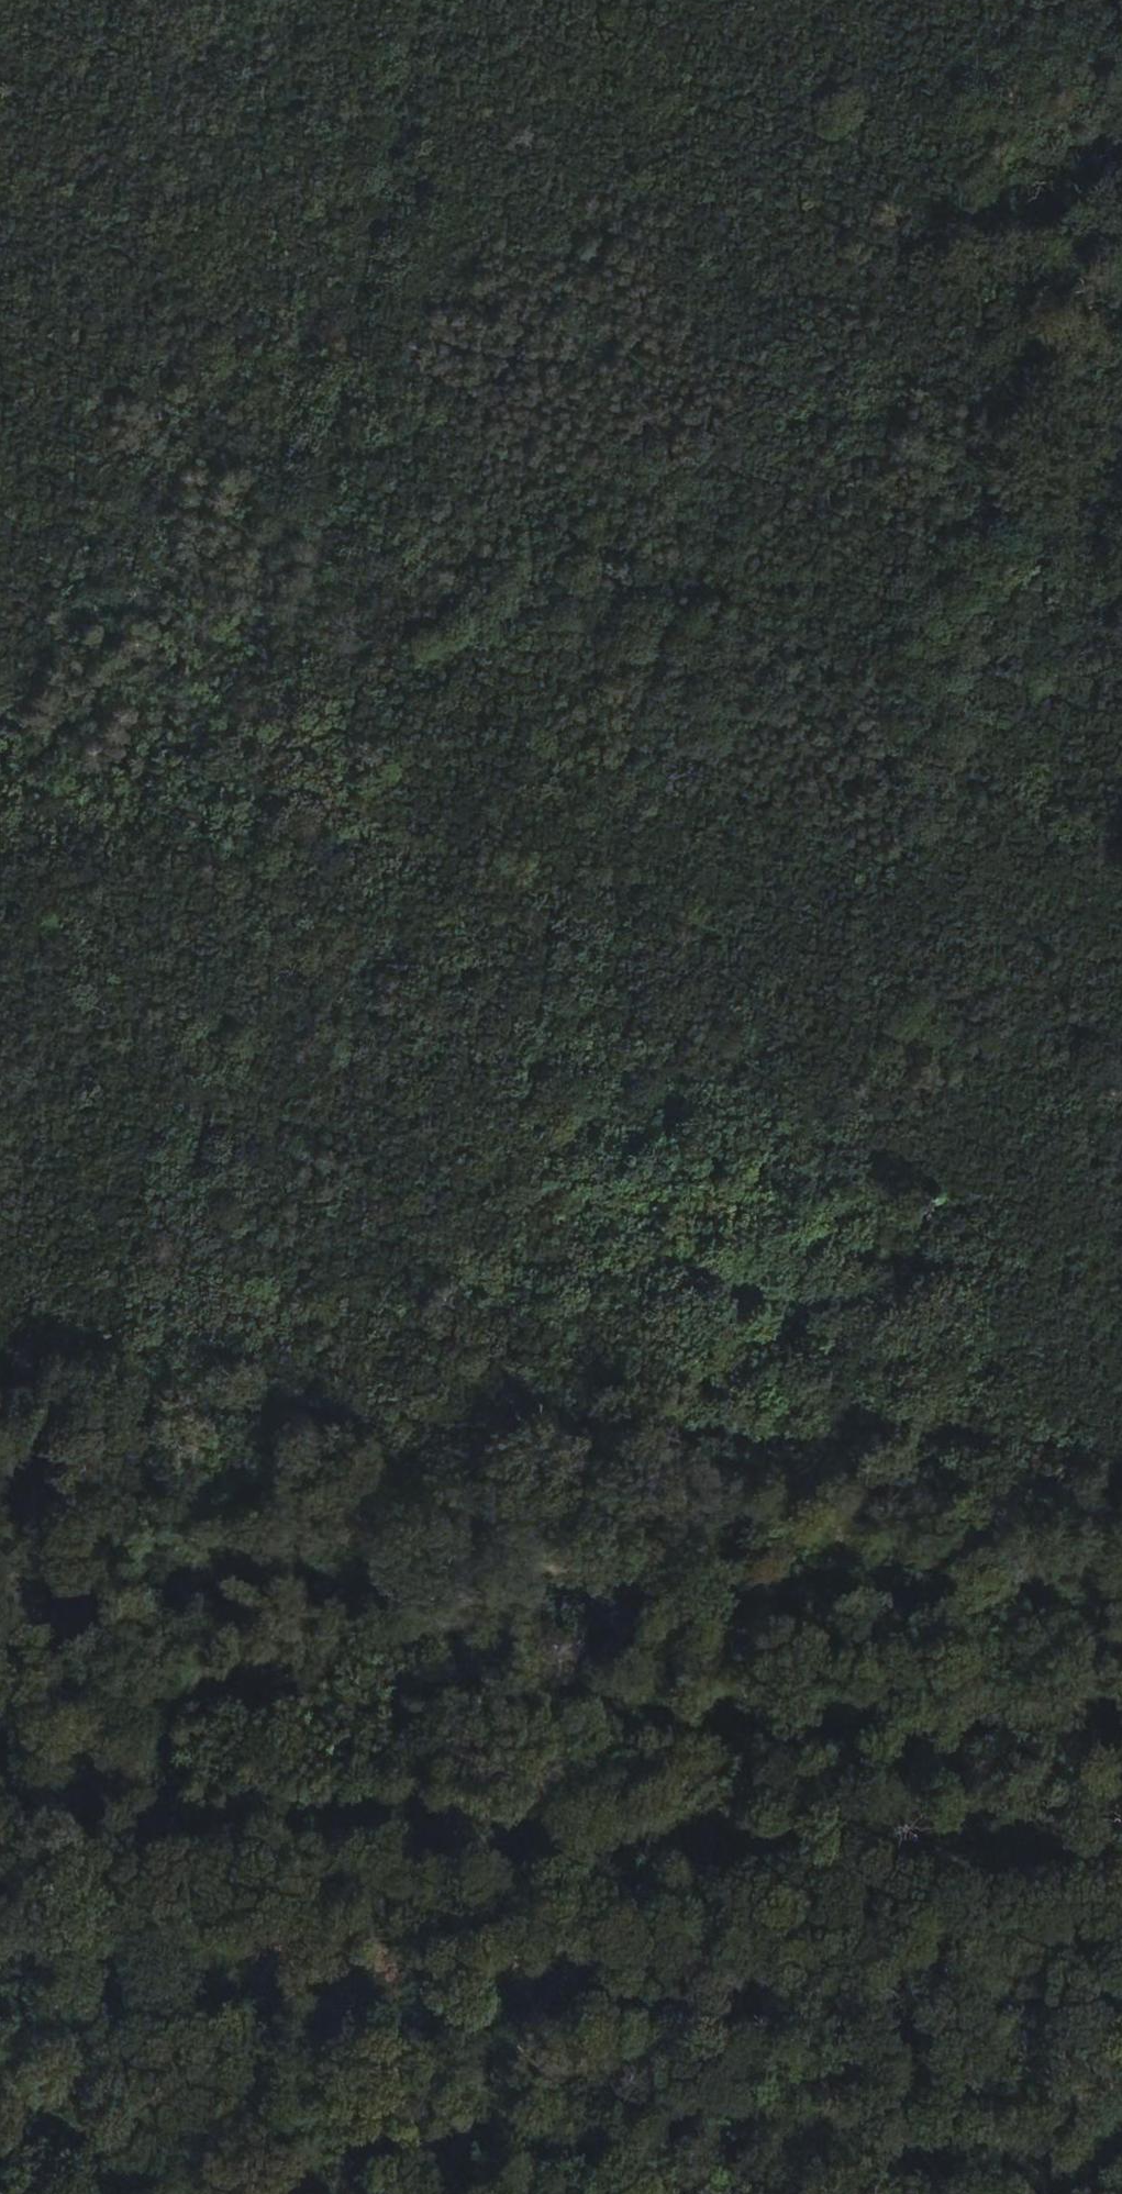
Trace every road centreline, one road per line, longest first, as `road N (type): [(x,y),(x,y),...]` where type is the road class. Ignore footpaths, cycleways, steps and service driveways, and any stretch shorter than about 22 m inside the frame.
road 1 (track): [(420,0),(181,1392),(27,2193)]
road 2 (track): [(0,1380),(1121,1455)]

